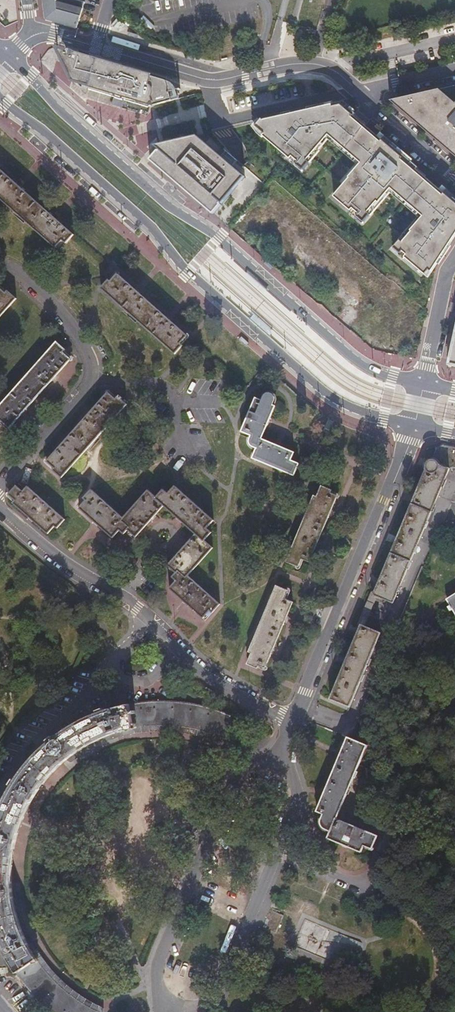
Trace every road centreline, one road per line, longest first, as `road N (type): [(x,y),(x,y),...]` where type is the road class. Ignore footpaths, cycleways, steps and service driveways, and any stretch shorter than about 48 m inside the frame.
road 1 (primary): [(0,98),(152,227),(188,272),(314,383),(349,406),(415,426)]
road 2 (primary): [(424,385),(355,359),(219,237),(171,209),(8,56)]
road 3 (residential): [(293,722),(236,690),(0,505)]
road 4 (residential): [(293,722),(415,426)]
road 5 (residential): [(280,752),(233,775),(156,970),(167,1011)]
road 6 (residential): [(181,1011),(215,990),(300,797),(280,752)]
road 7 (residential): [(0,483),(88,381),(86,347),(74,325),(21,271),(0,262)]
road 8 (unclassified): [(97,46),(208,80),(315,61),(328,65)]
road 9 (residential): [(424,385),(454,257)]

